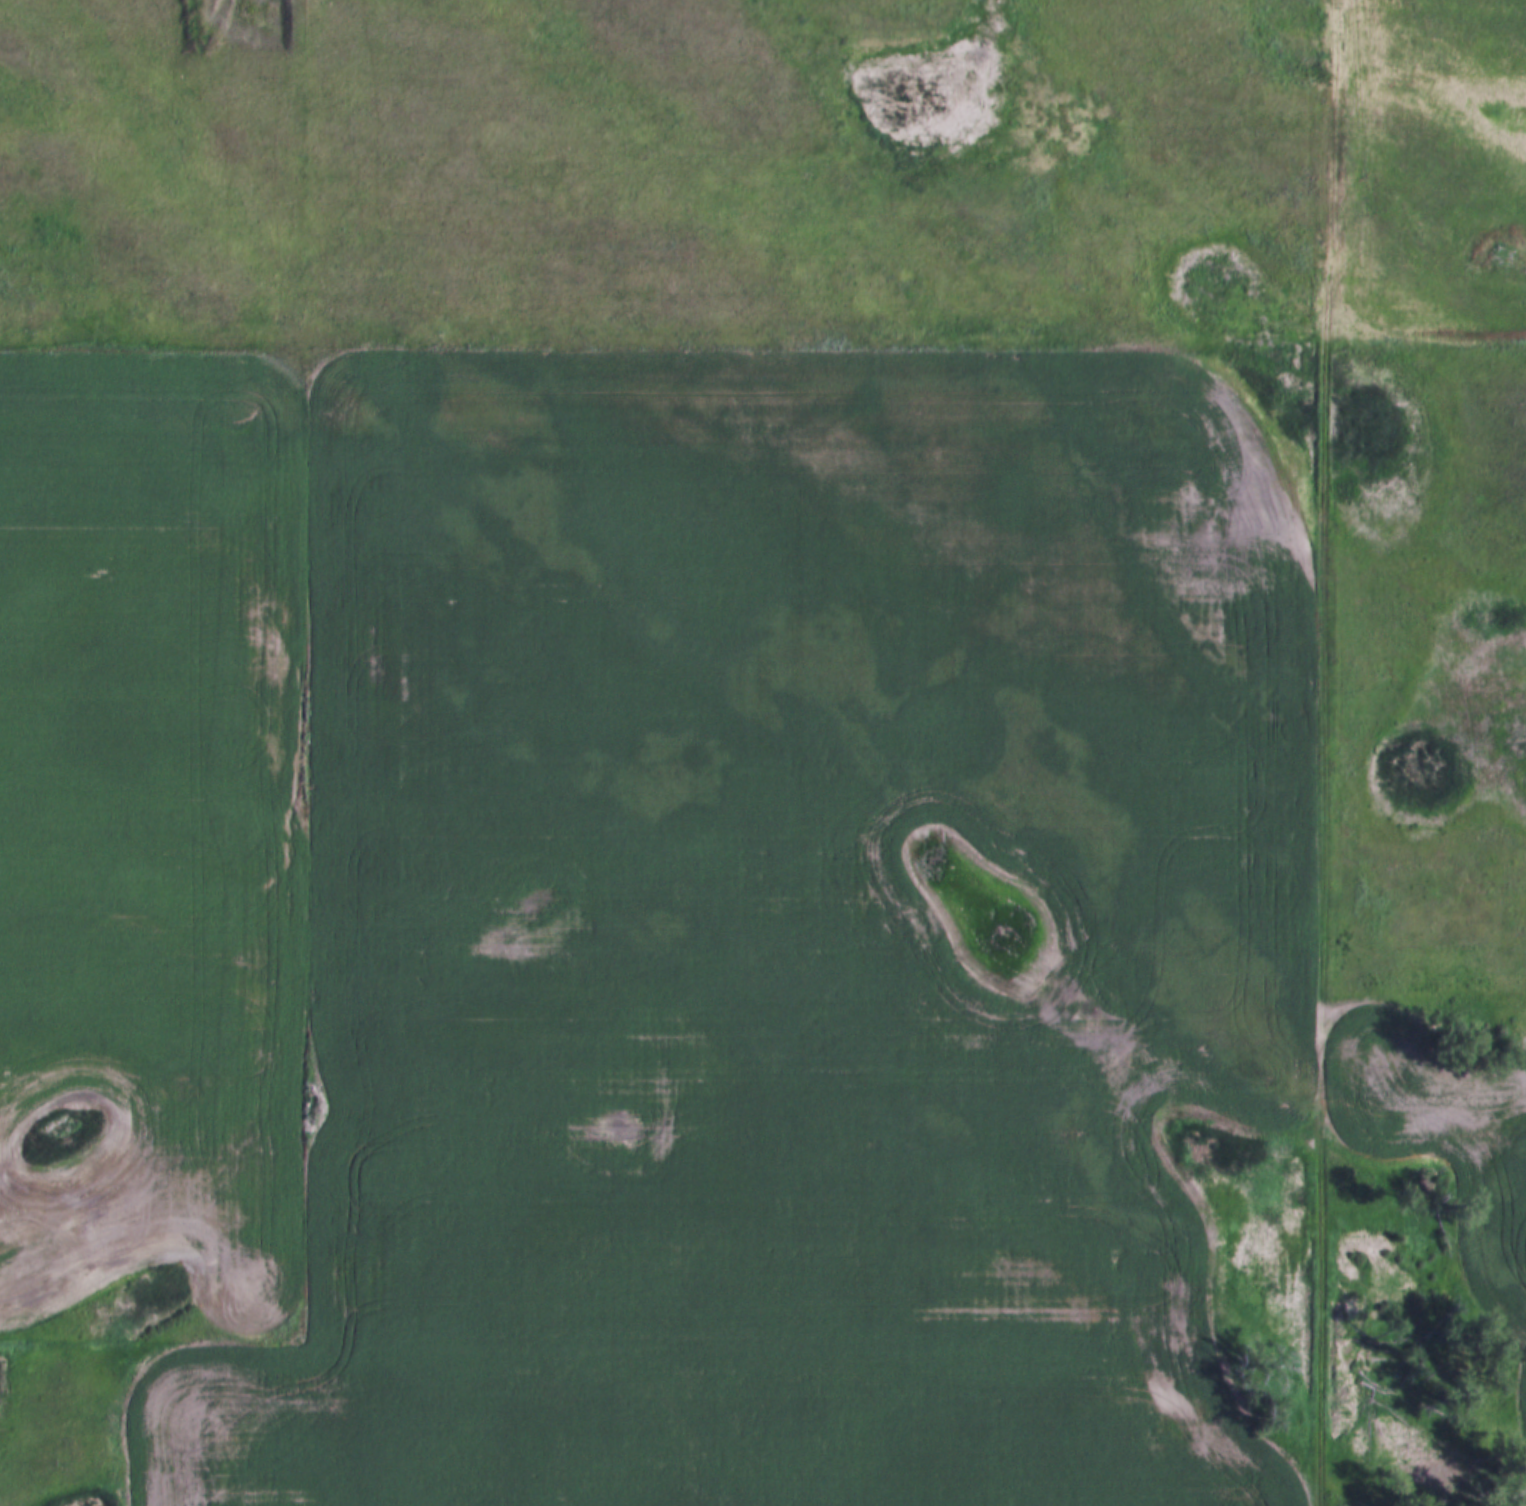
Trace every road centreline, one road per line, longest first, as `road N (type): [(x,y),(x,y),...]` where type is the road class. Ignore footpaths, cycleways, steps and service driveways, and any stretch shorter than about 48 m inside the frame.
road 1 (track): [(1323,1505),(1331,0)]

